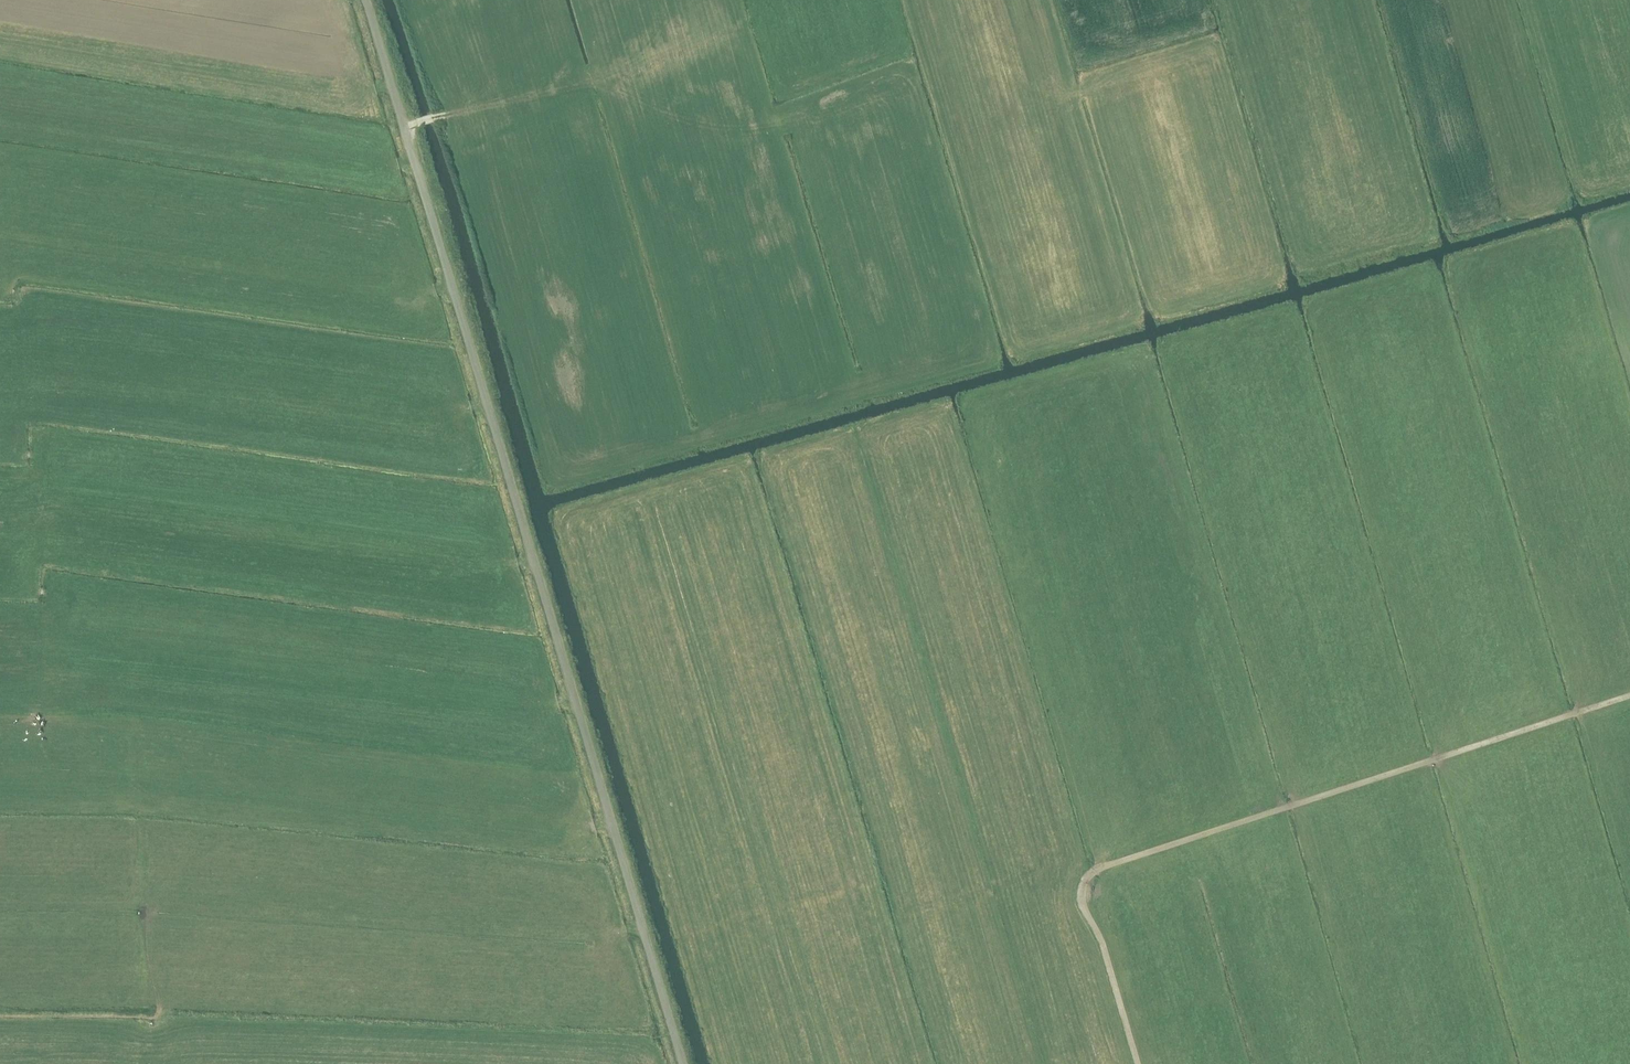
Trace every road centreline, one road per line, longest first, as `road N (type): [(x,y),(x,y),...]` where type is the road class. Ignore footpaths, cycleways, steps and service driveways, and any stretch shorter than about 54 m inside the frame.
road 1 (unclassified): [(683,1063),(365,0)]
road 2 (track): [(1629,696),(1087,875),(1084,907),(1138,1063)]
road 3 (track): [(0,1019),(145,1017)]

